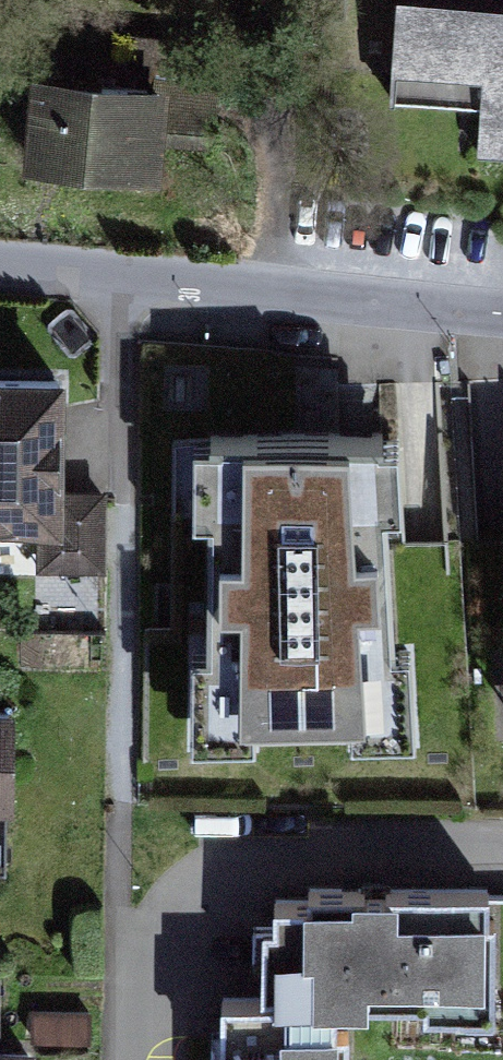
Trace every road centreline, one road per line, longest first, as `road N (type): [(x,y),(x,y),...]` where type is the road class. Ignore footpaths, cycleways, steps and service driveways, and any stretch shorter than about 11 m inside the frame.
road 1 (residential): [(502,331),(0,273)]

